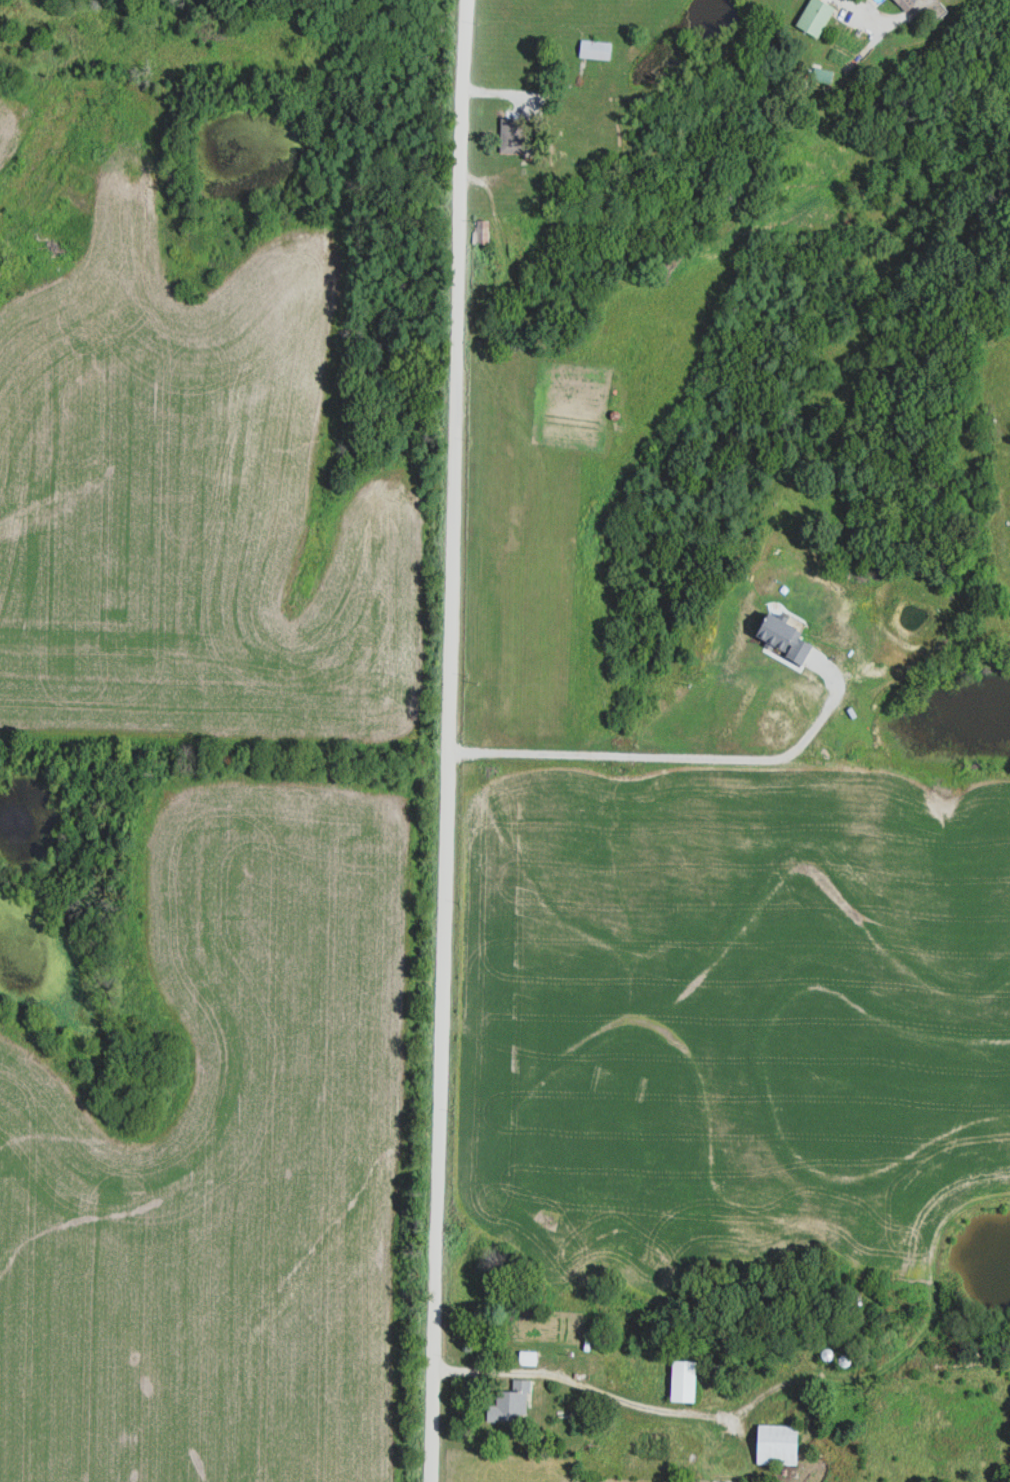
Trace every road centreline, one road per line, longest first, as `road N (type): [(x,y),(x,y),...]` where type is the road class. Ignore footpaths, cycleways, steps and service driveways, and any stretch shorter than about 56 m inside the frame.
road 1 (residential): [(433,1481),(469,0)]

